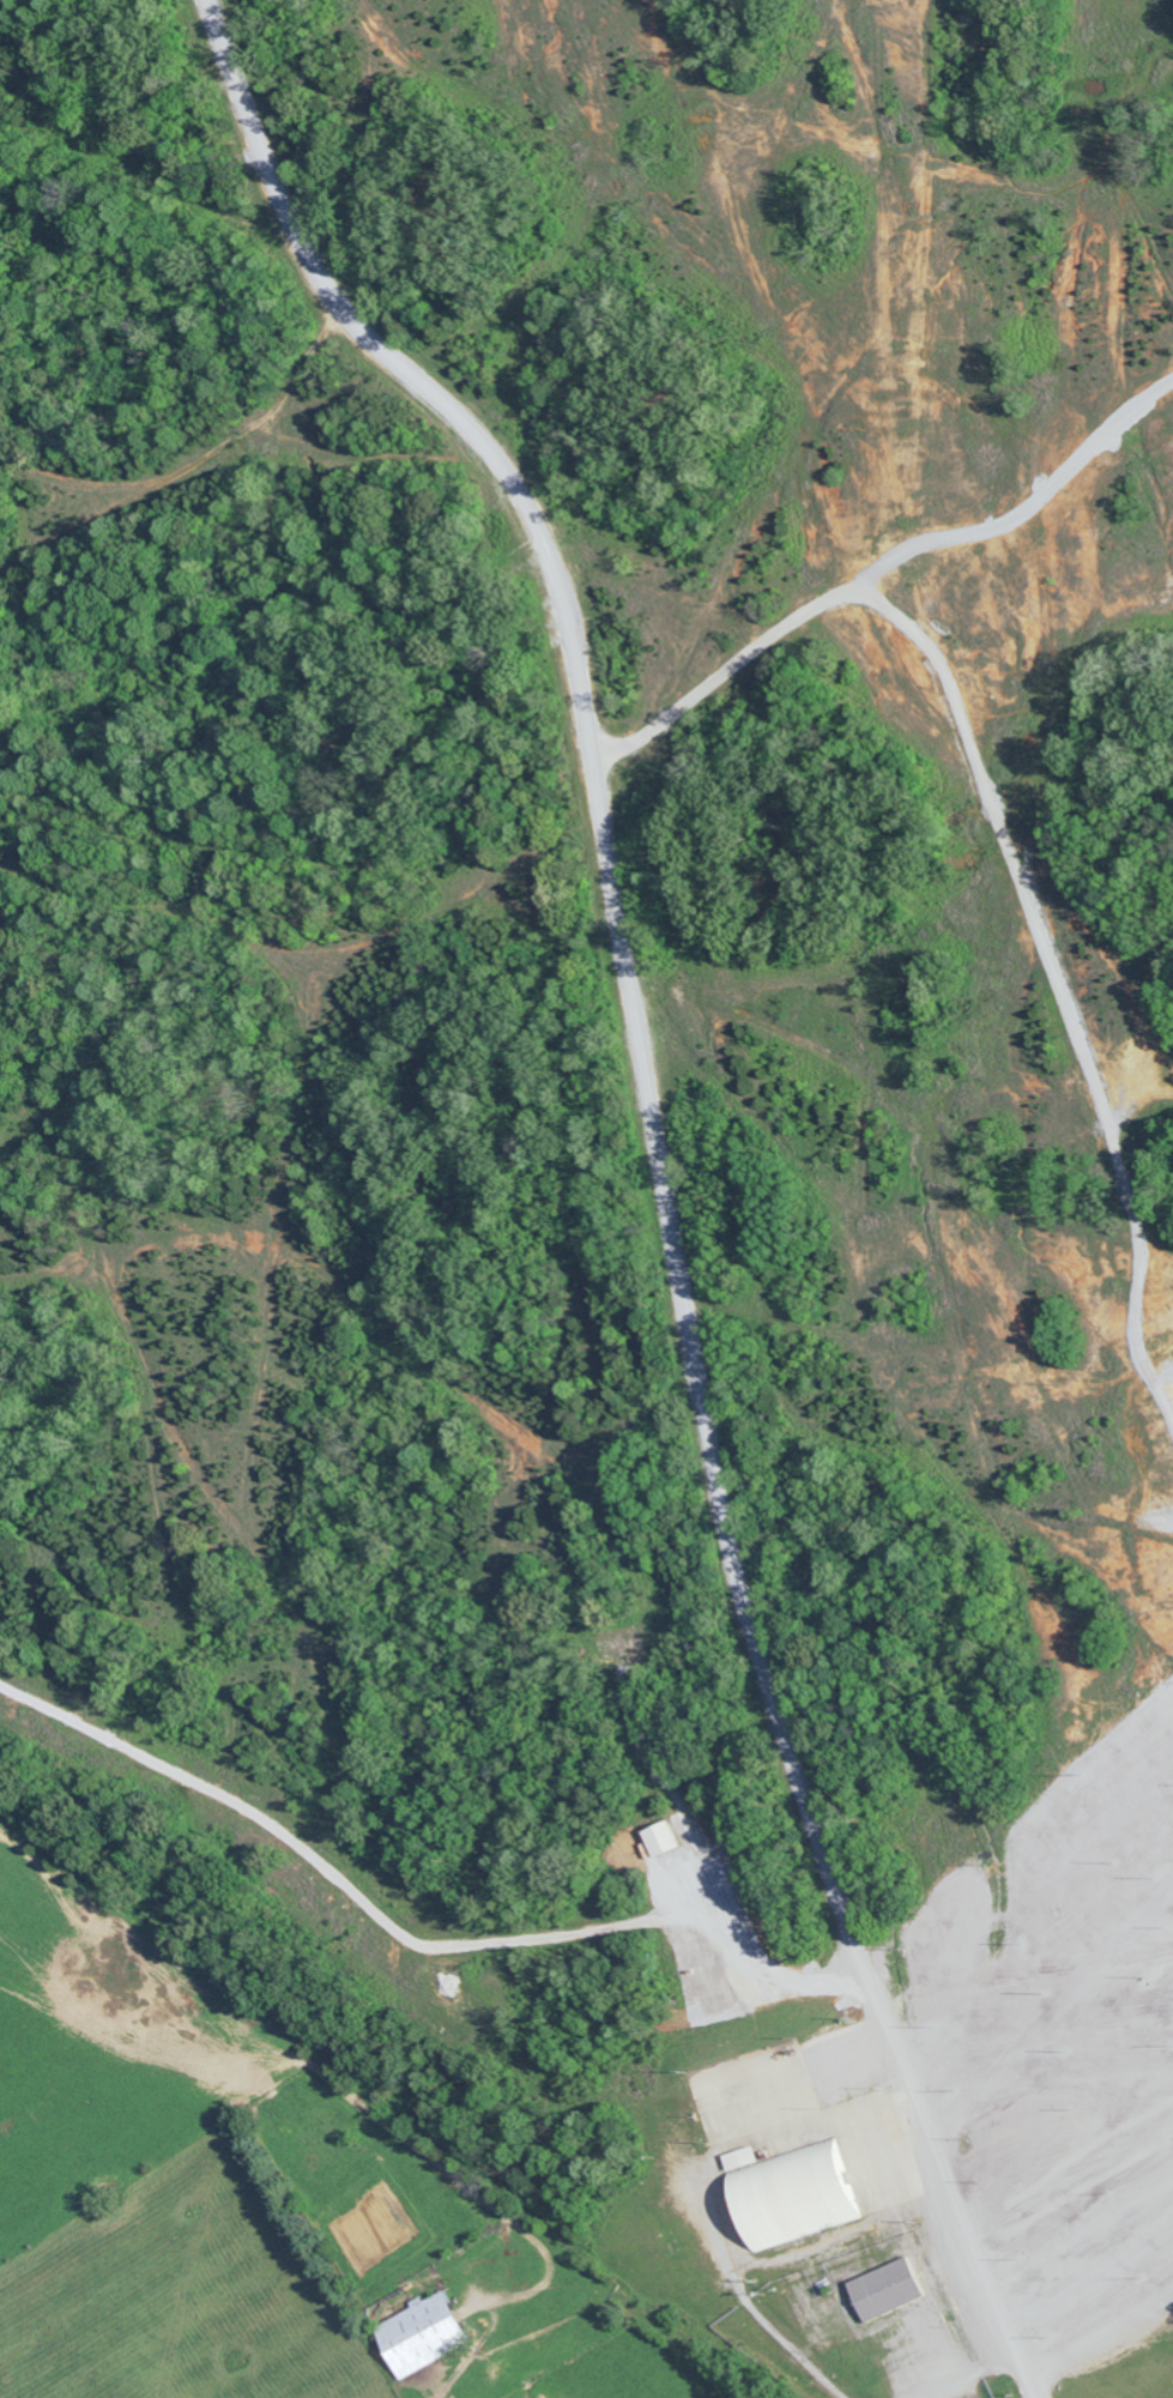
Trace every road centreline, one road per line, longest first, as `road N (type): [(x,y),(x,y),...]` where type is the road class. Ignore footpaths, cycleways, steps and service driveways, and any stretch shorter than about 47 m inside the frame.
road 1 (residential): [(207,0),(314,272),(363,334),(492,457),(550,552),(593,741),(690,1346),(750,1618),(847,1929),(908,2071),(949,2204),(1038,2397)]

